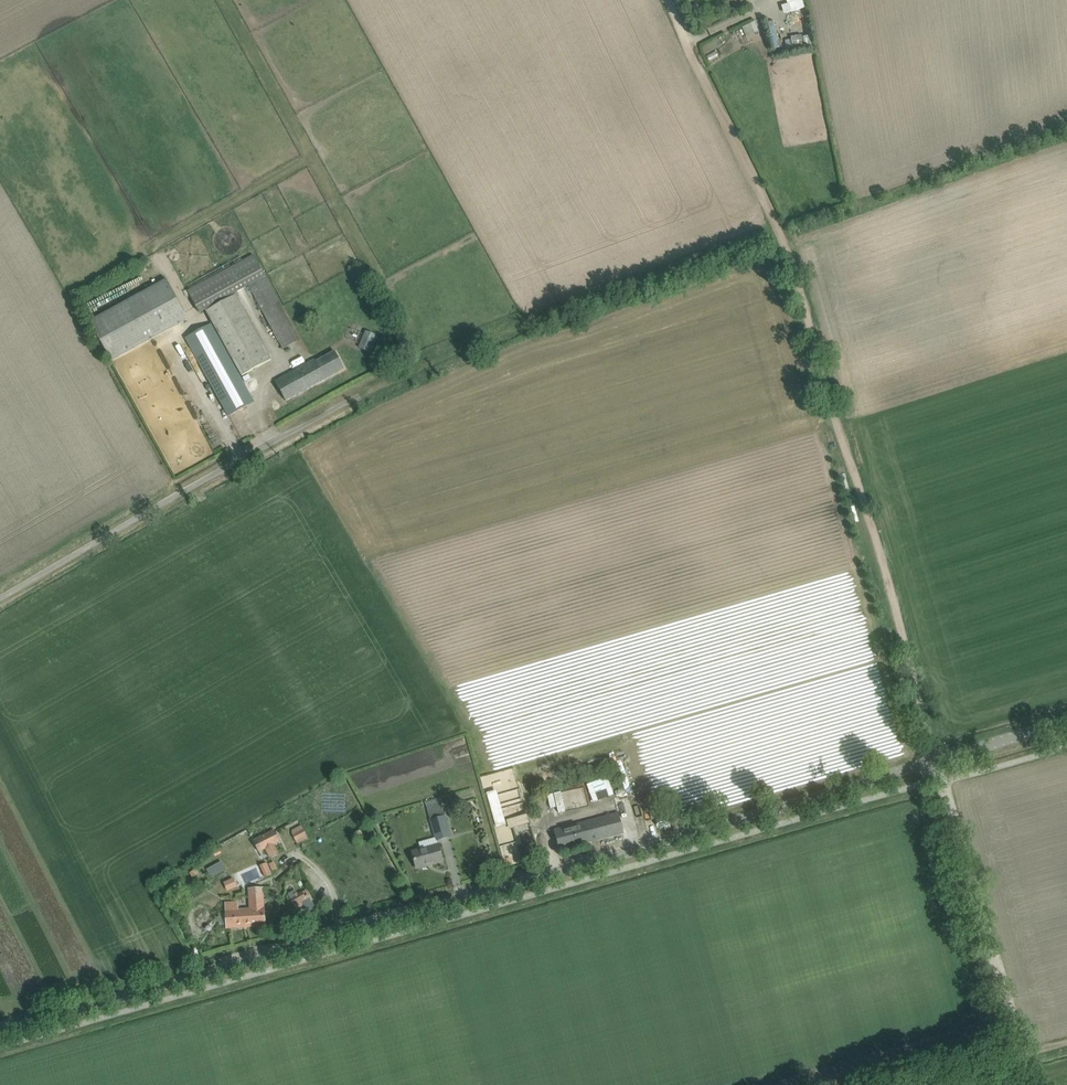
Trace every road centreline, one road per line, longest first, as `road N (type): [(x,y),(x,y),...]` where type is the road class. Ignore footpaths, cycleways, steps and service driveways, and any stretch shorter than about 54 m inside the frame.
road 1 (unclassified): [(0,1031),(1066,726)]
road 2 (track): [(782,233),(1017,1055)]
road 3 (track): [(782,233),(344,403)]
road 4 (unclassified): [(0,599),(344,403)]
road 5 (track): [(671,4),(782,233)]
road 6 (track): [(1017,1055),(896,1084)]

